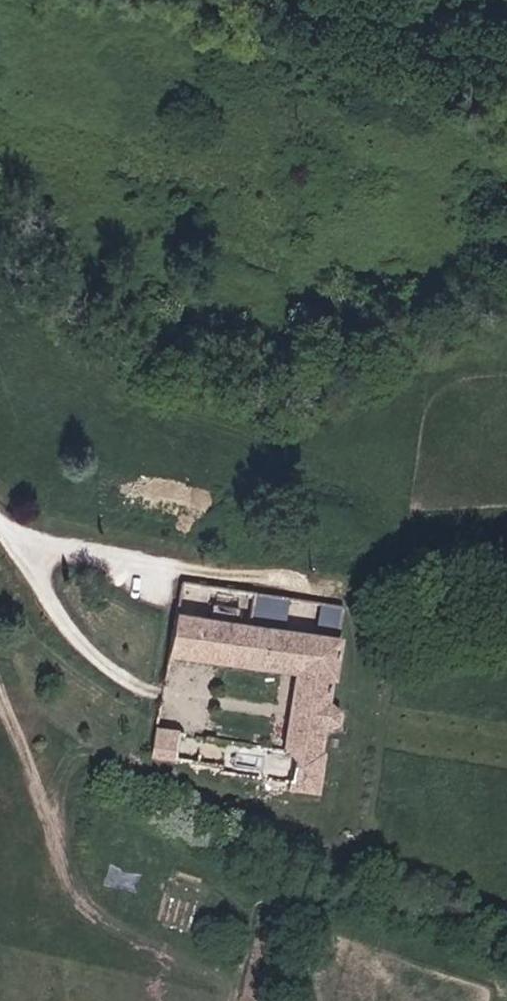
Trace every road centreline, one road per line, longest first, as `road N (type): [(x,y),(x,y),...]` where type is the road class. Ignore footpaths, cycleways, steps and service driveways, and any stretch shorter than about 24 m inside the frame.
road 1 (track): [(0,503),(59,546),(506,576)]

